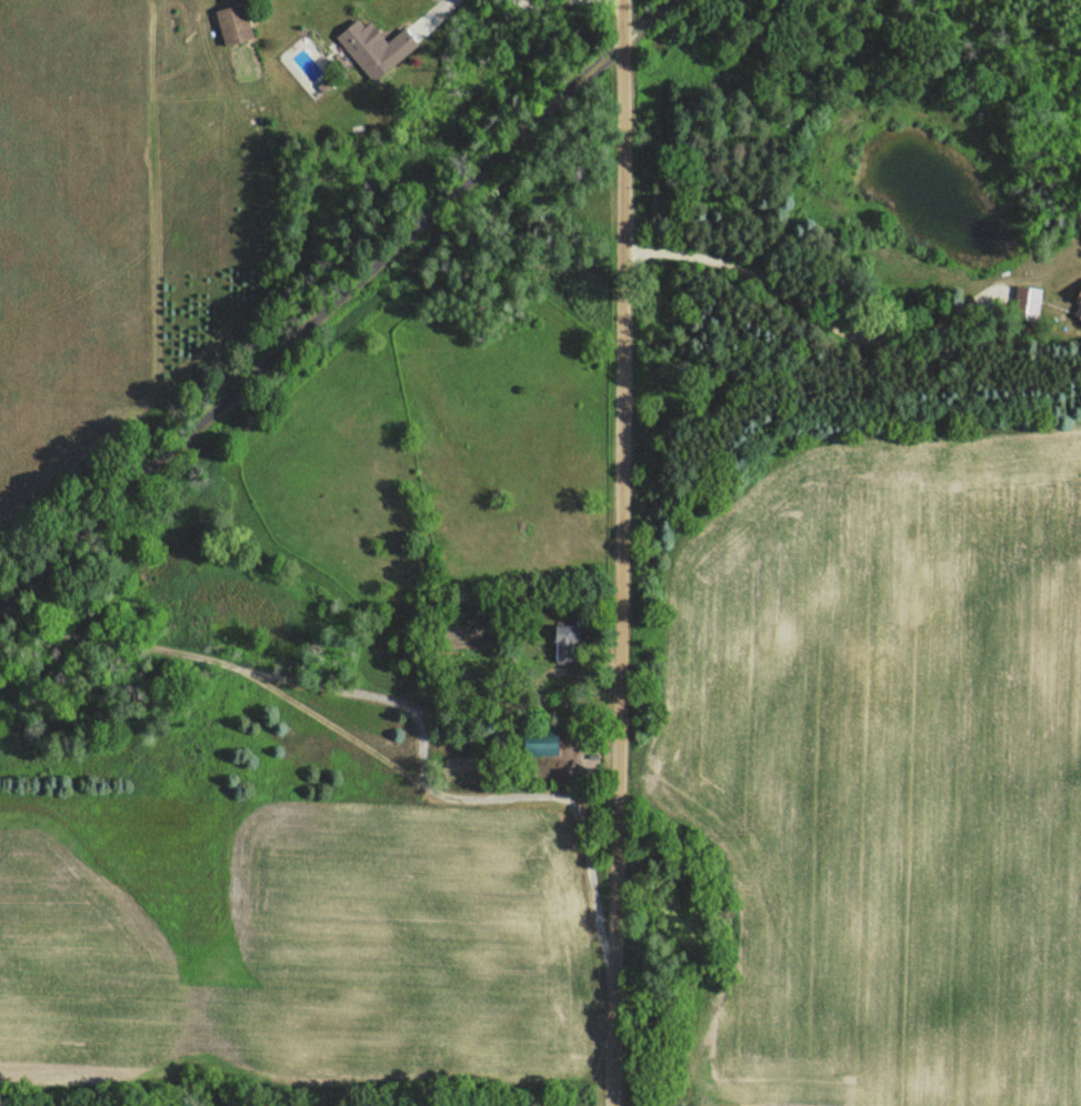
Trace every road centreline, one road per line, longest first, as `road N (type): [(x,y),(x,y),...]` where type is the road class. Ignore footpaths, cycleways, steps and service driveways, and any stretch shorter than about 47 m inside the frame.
road 1 (residential): [(614,1105),(624,0)]

